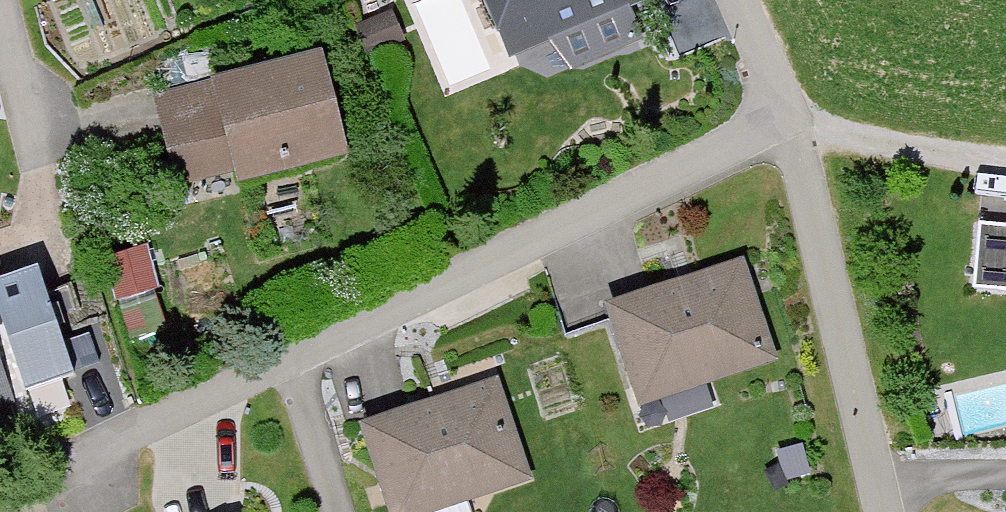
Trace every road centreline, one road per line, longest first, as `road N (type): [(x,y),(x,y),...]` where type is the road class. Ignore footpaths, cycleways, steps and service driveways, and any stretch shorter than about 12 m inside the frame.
road 1 (residential): [(791,115),(284,355),(336,511)]
road 2 (residential): [(791,115),(889,511)]
road 3 (residential): [(0,1),(41,157)]
road 4 (residential): [(743,0),(791,115)]

